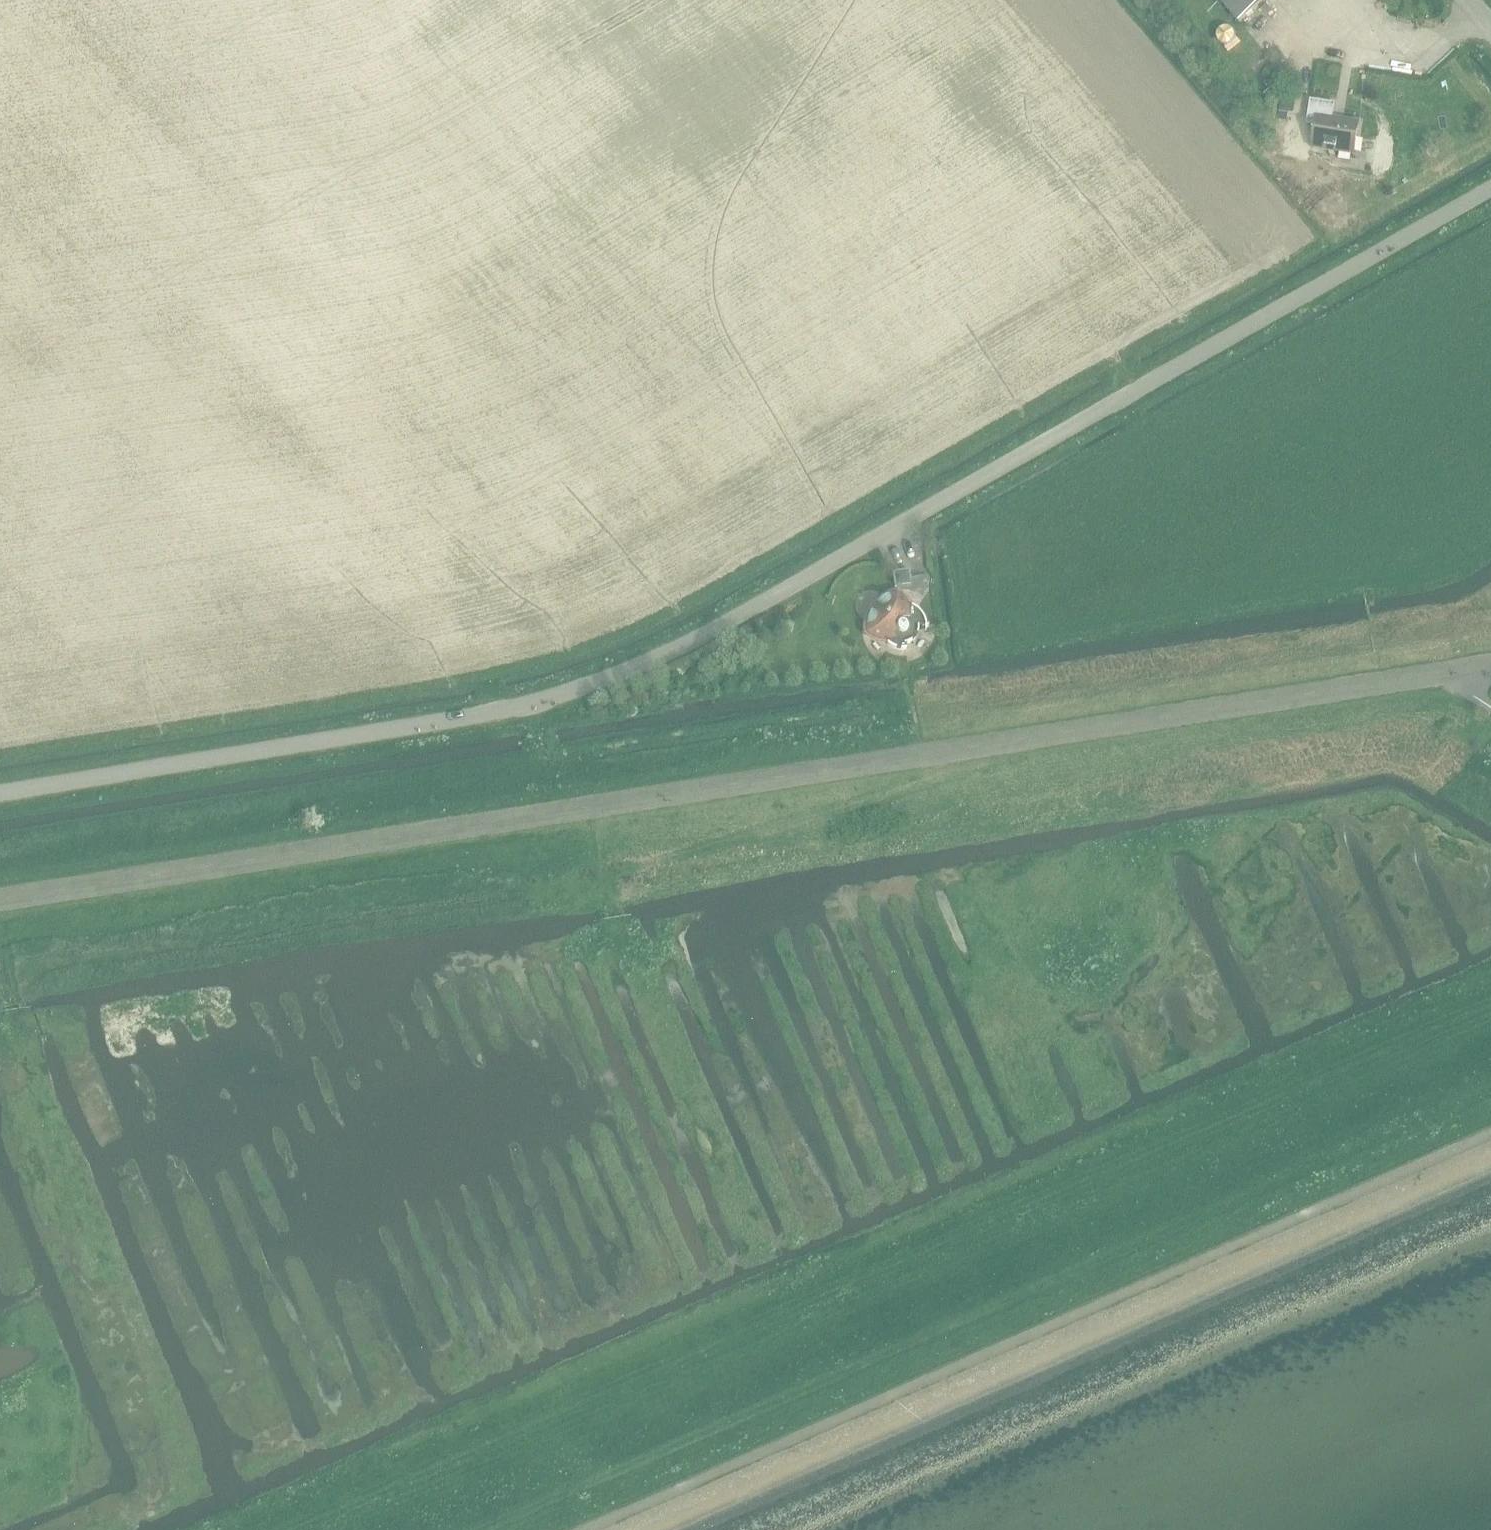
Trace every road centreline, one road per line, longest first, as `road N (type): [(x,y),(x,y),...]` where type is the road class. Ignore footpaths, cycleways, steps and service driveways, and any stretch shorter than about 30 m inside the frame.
road 1 (unclassified): [(0,794),(493,714),(636,666),(1490,190)]
road 2 (unclassified): [(0,898),(1490,662)]

